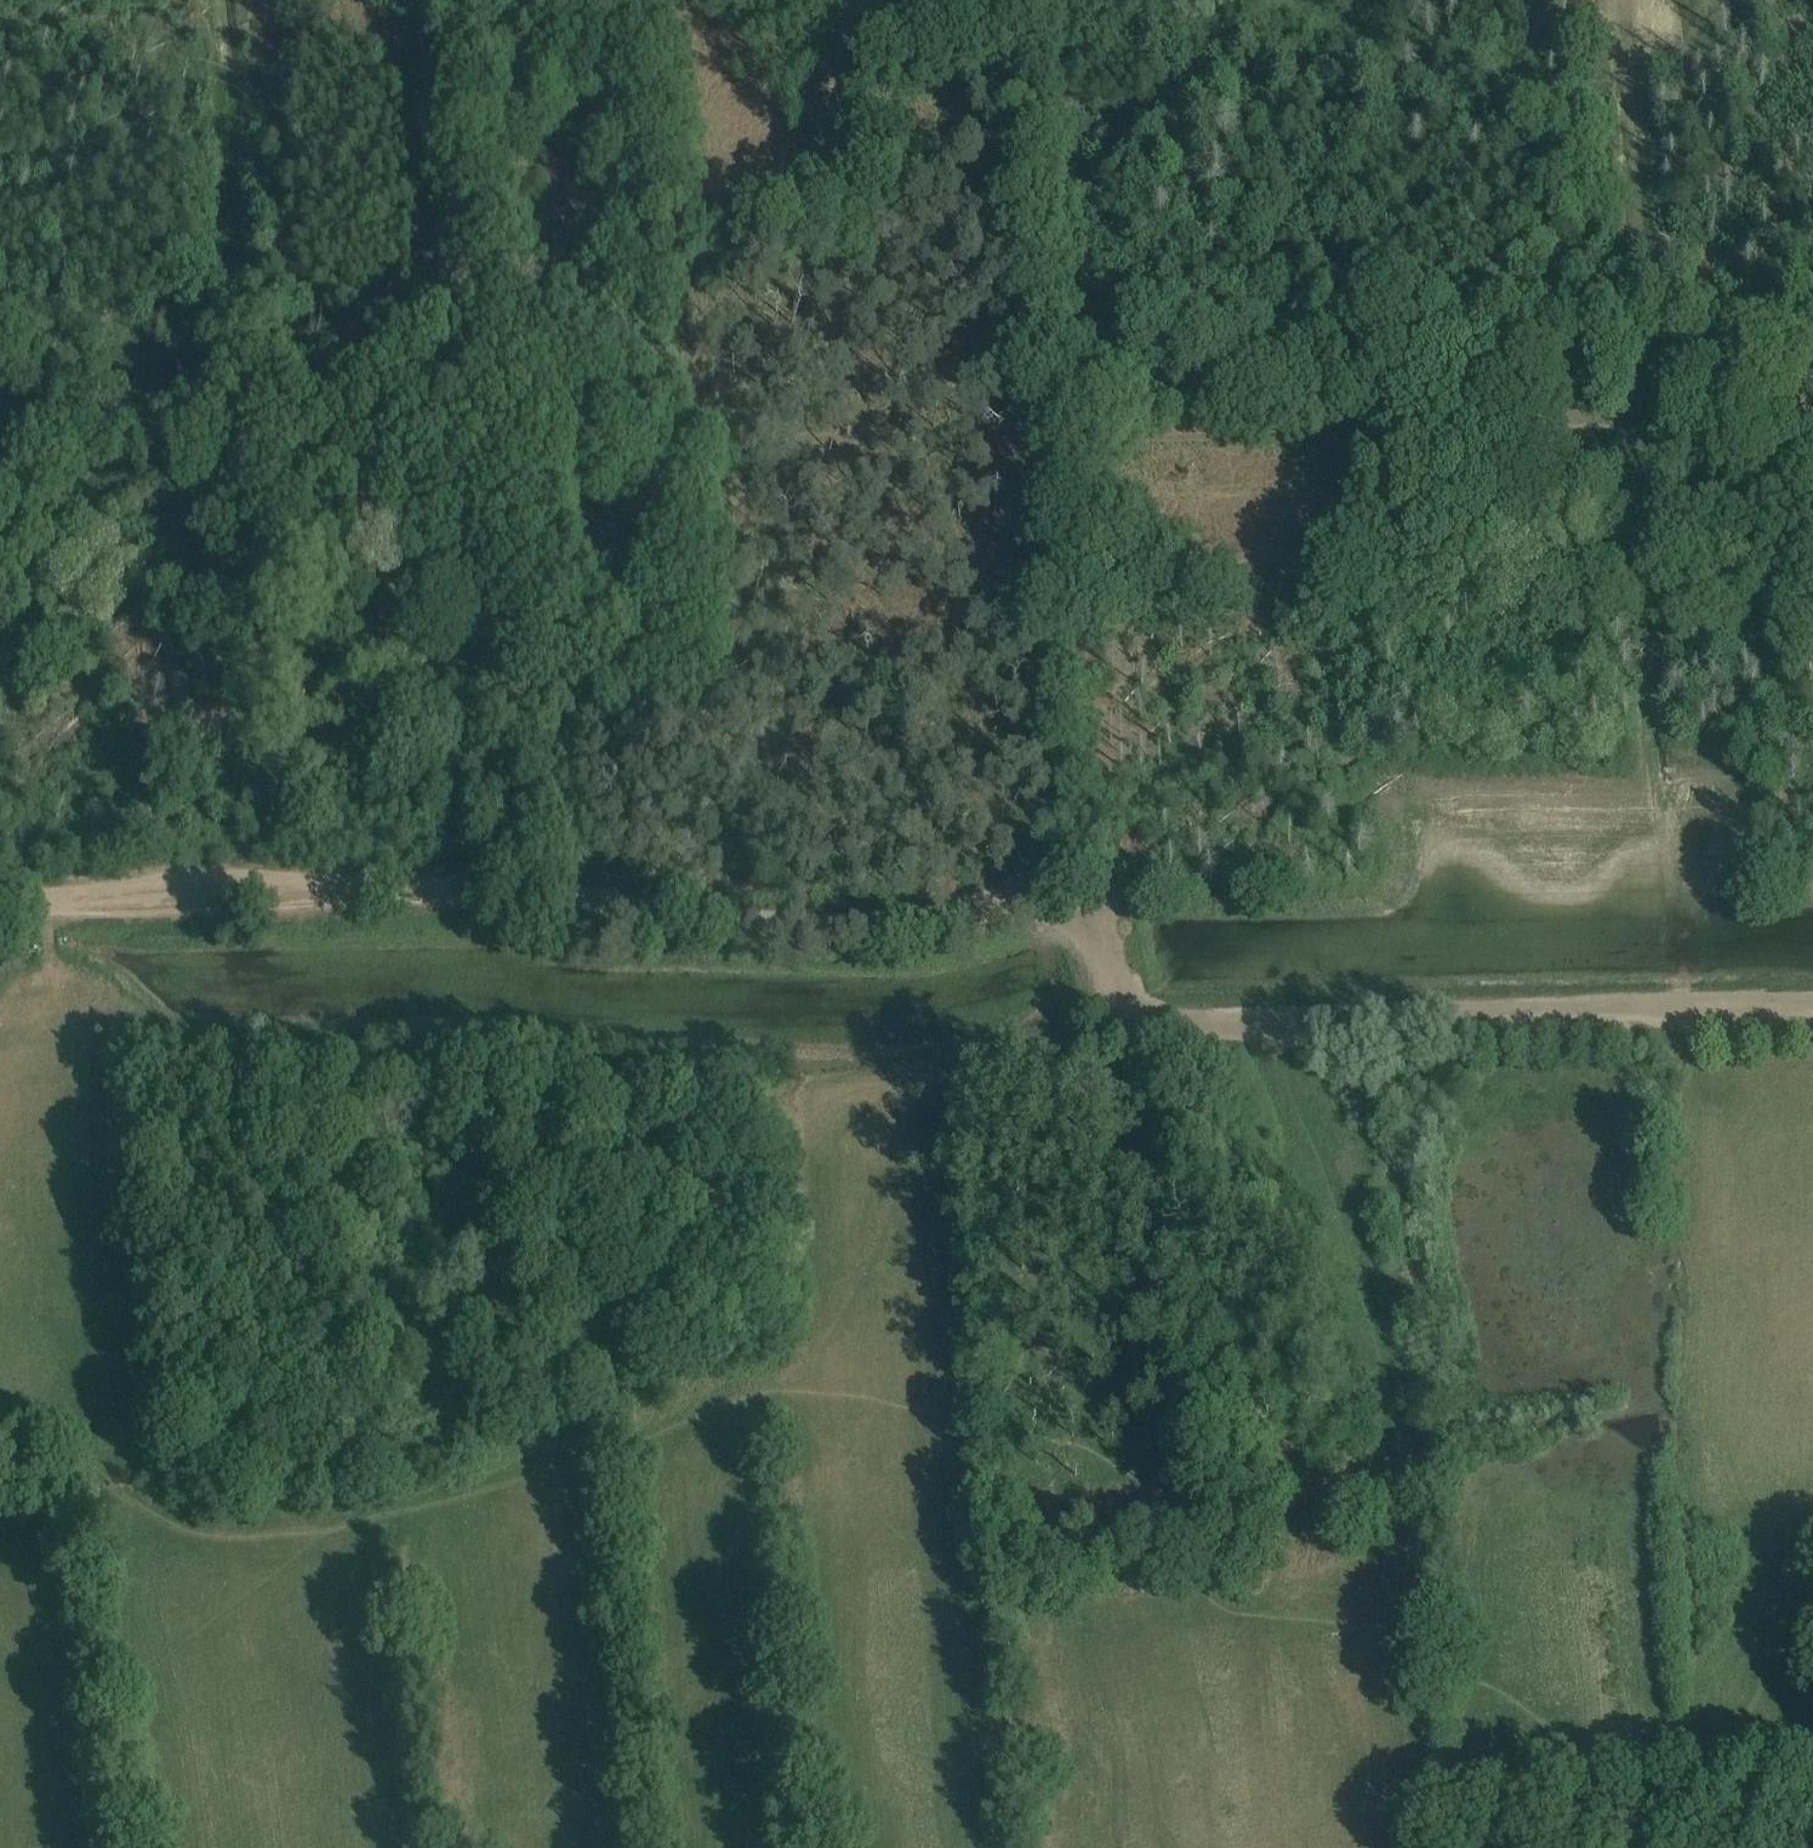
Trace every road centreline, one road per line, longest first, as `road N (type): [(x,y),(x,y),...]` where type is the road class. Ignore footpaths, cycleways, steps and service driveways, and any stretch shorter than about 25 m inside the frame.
road 1 (track): [(1812,1008),(1155,1018),(1112,966),(1100,908),(1064,873),(893,915),(772,915),(451,881),(0,909)]
road 2 (track): [(0,440),(1812,409)]

